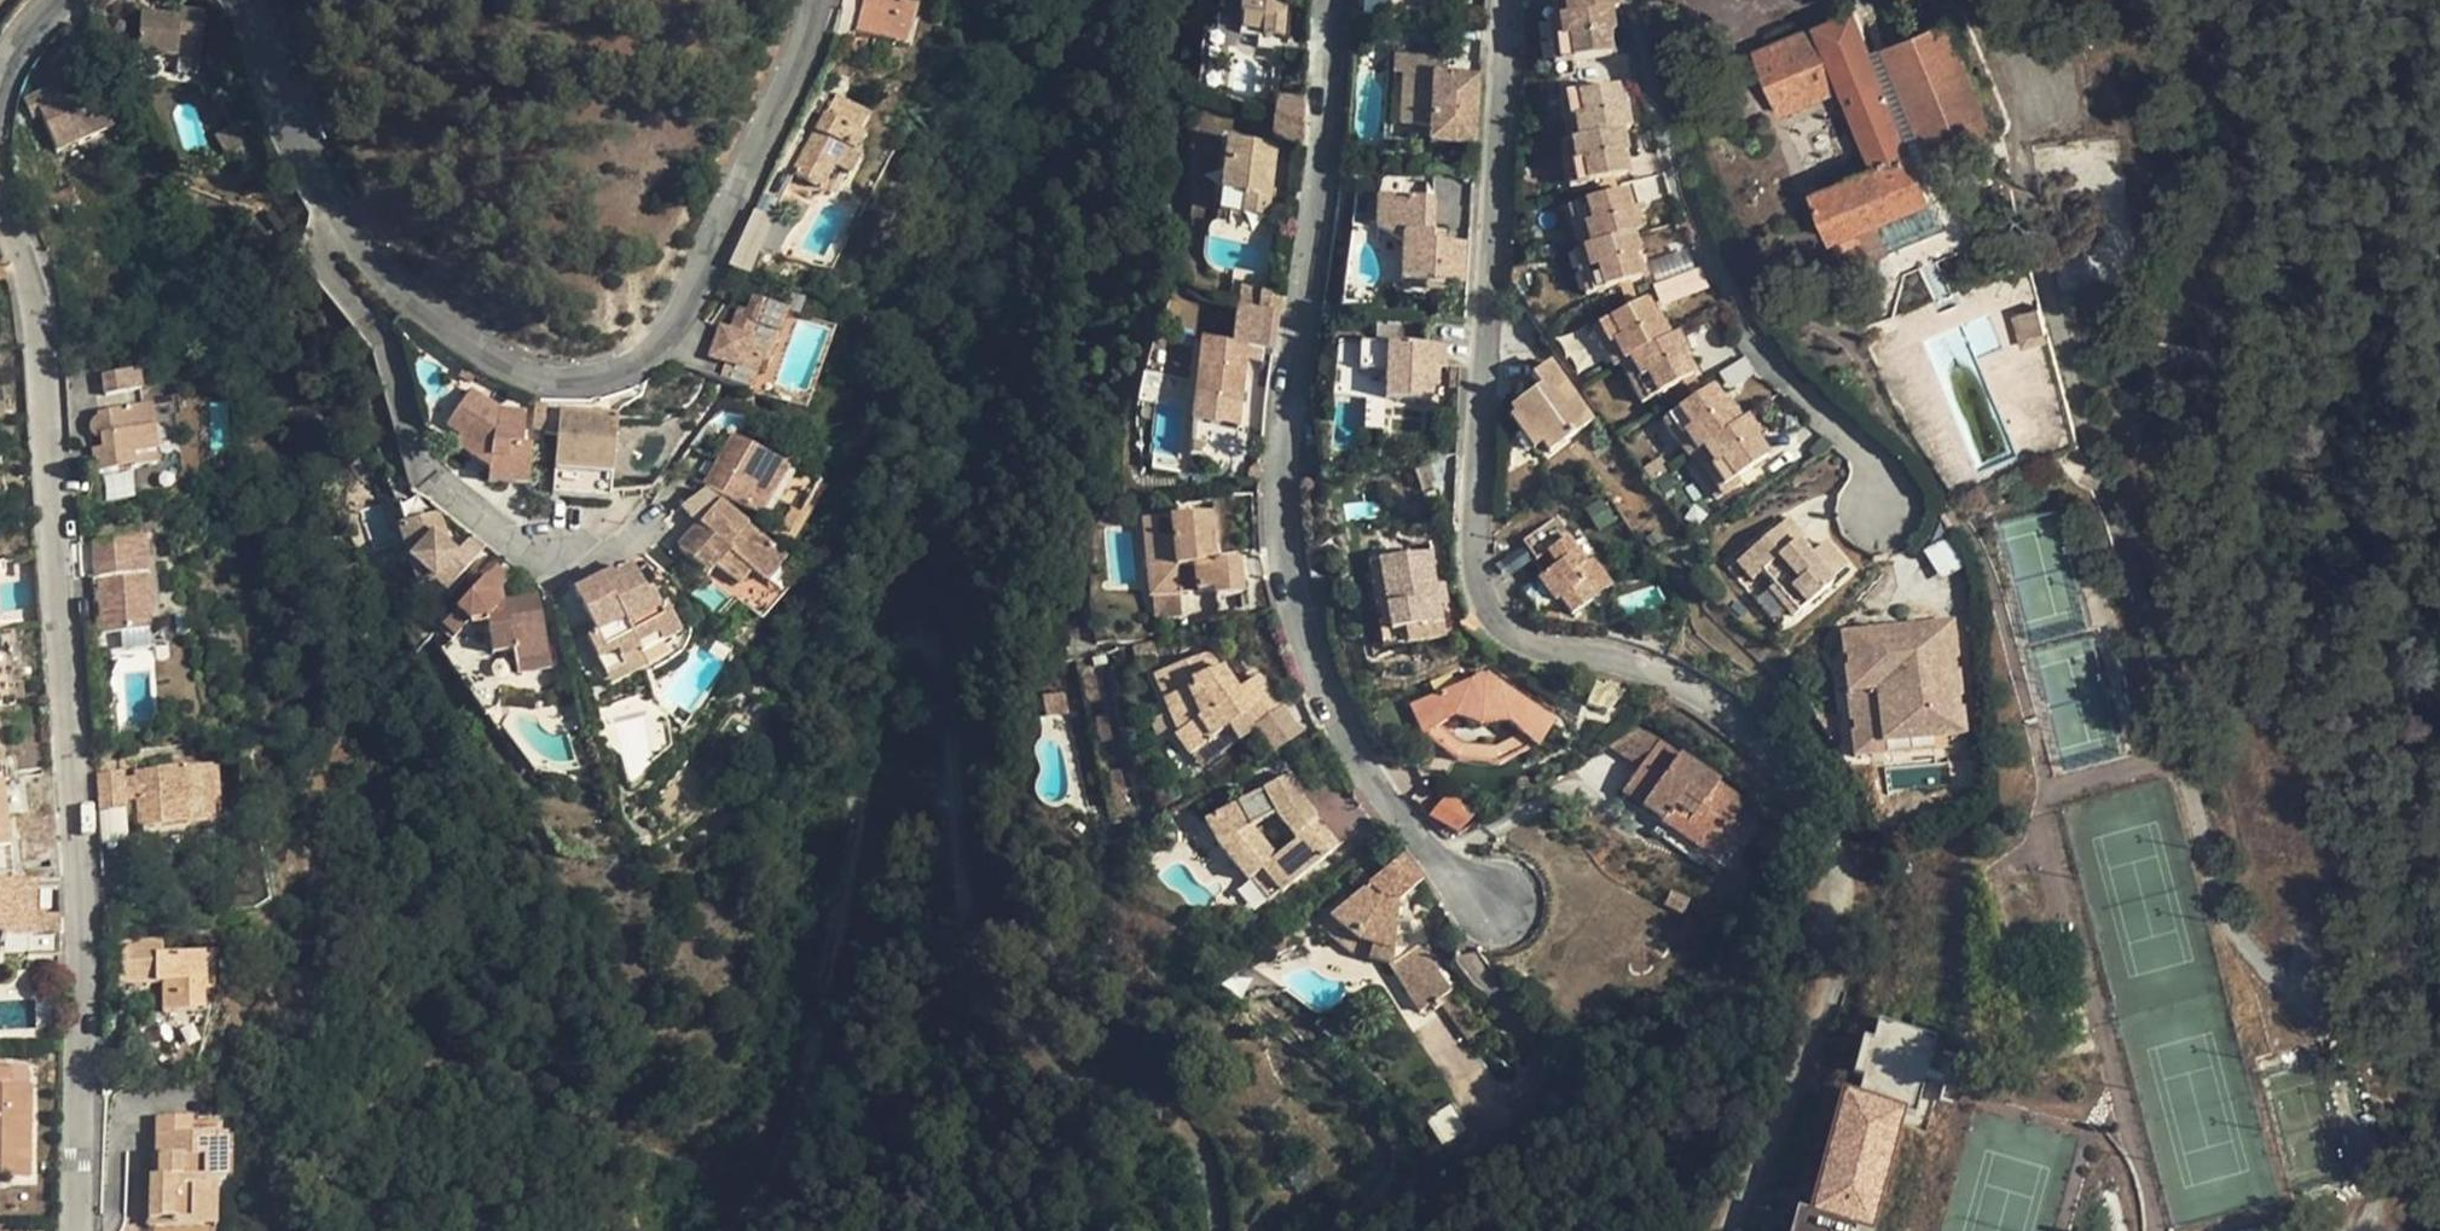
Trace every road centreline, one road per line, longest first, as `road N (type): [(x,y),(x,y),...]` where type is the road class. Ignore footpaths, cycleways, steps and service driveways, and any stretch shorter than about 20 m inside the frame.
road 1 (residential): [(1508,0),(1476,557),(1487,597),(1507,628),(1547,651),(1652,668),(1732,705),(1815,787),(1847,882),(1850,987),(1801,1107),(1725,1230)]
road 2 (track): [(724,1230),(800,1126),(887,663),(911,627),(938,637),(964,894),(991,1008),(1030,1053),(1103,1081),(1194,1142),(1213,1197),(1214,1230)]
road 3 (track): [(2028,90),(2017,140),(2080,406),(2135,561),(2225,926),(2284,988),(2348,1029),(2377,1080),(2383,1138),(2364,1230)]
road 4 (residential): [(0,188),(29,259),(41,339),(80,889),(78,1230)]
road 5 (residential): [(817,0),(803,57),(745,191),(683,311),(612,377),(566,381),(522,376),(418,302),(338,227),(242,0)]
road 6 (residential): [(1492,901),(1378,783),(1328,701),(1285,552),(1280,513),(1338,0)]
road 7 (residential): [(1875,509),(1863,462),(1787,390),(1741,326),(1675,149),(1634,0)]

